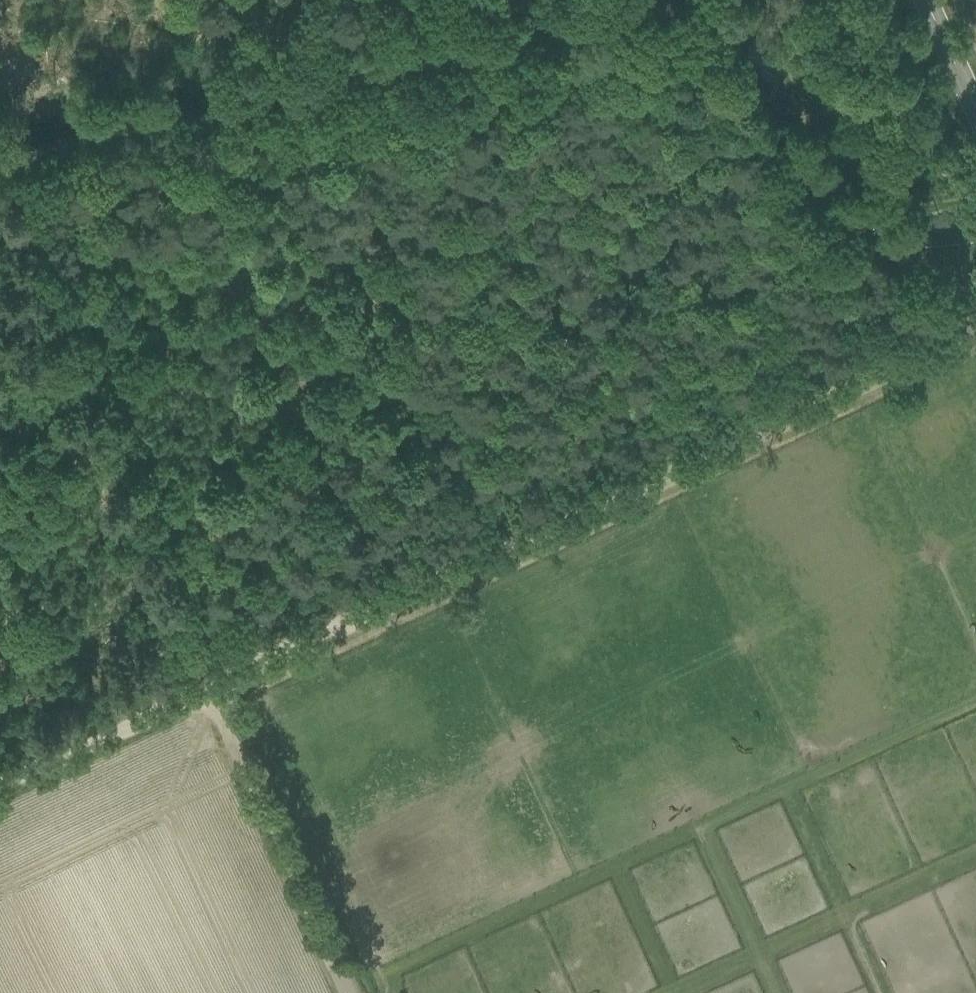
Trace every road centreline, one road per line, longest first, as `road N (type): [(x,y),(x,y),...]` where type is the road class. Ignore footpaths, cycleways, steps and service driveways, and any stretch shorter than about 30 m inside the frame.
road 1 (unclassified): [(210,694),(260,680),(975,343)]
road 2 (unclassified): [(210,694),(349,992)]
road 3 (track): [(0,787),(210,694)]

